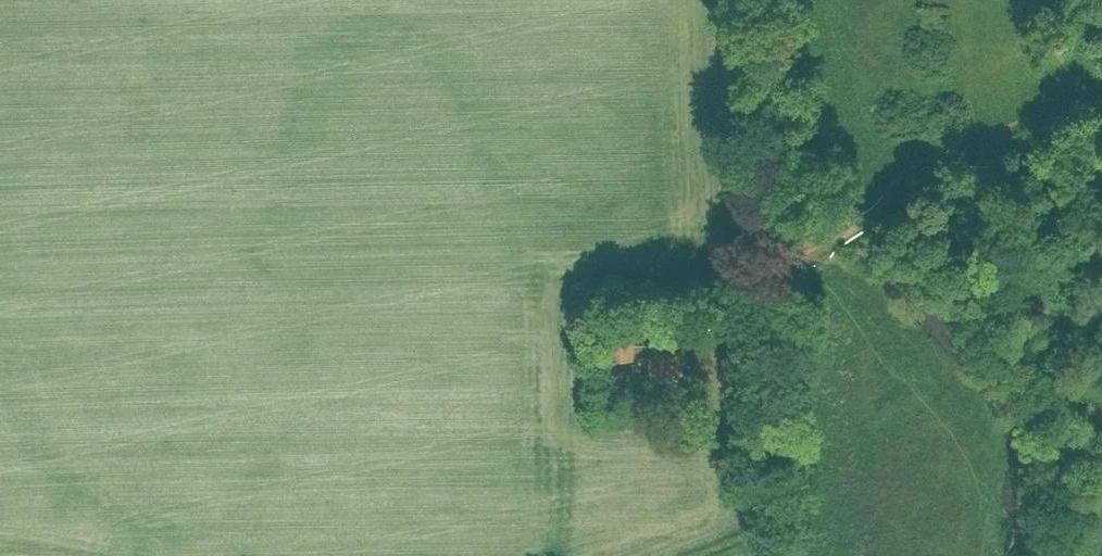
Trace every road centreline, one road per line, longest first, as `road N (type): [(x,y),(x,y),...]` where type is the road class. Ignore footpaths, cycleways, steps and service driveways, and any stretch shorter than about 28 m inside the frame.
road 1 (track): [(684,555),(744,533),(762,514),(770,266)]
road 2 (track): [(770,266),(736,178),(726,0)]

